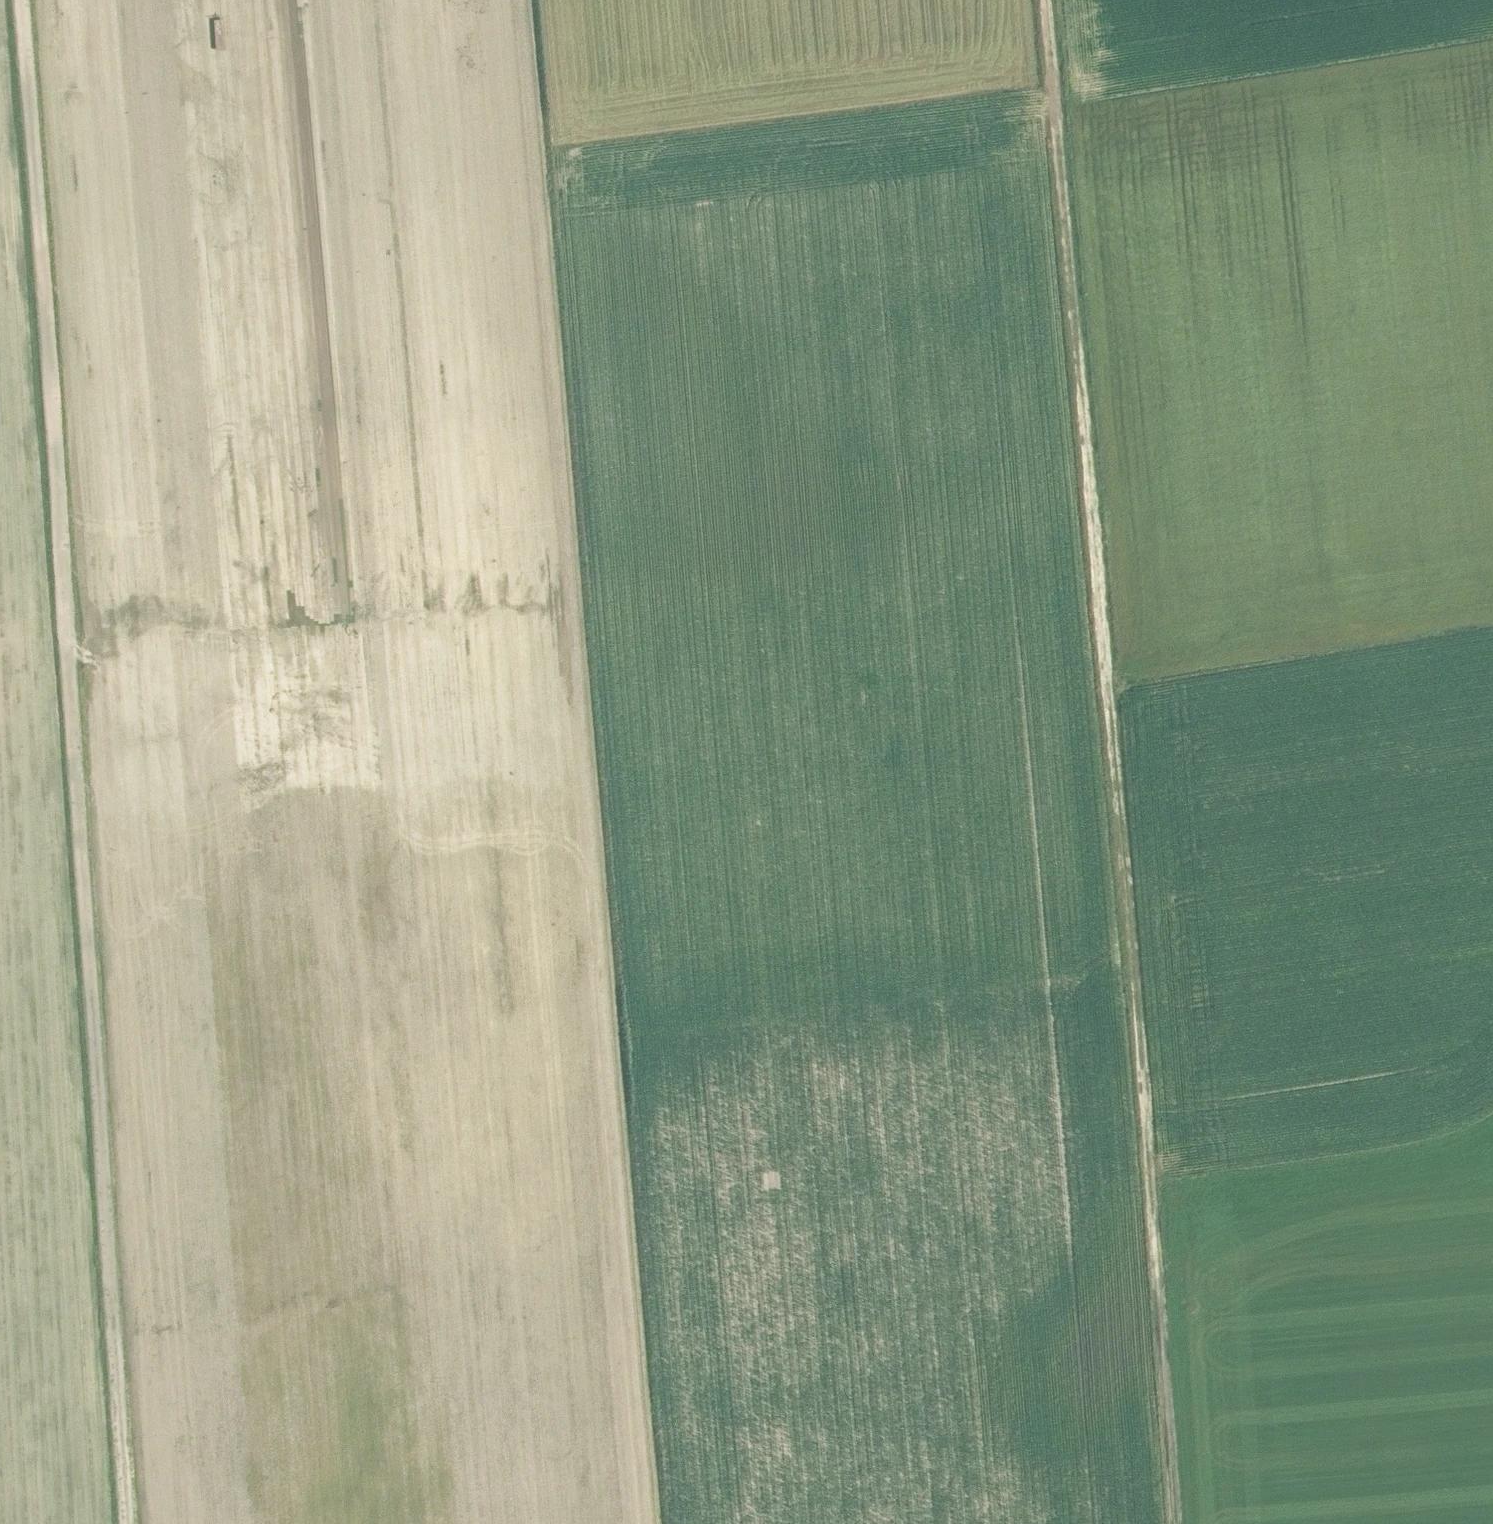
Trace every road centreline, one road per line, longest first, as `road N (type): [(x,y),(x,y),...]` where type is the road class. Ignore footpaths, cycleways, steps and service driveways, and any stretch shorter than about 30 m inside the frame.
road 1 (track): [(1044,0),(1156,1175),(1179,1523)]

